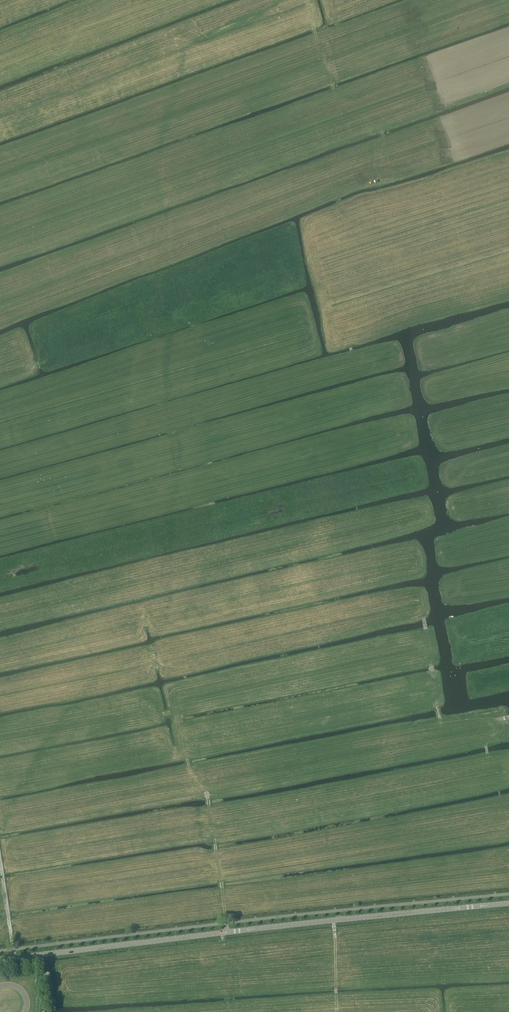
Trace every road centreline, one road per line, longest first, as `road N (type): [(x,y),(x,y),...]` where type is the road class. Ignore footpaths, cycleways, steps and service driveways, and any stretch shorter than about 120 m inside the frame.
road 1 (unclassified): [(0,960),(508,903)]

